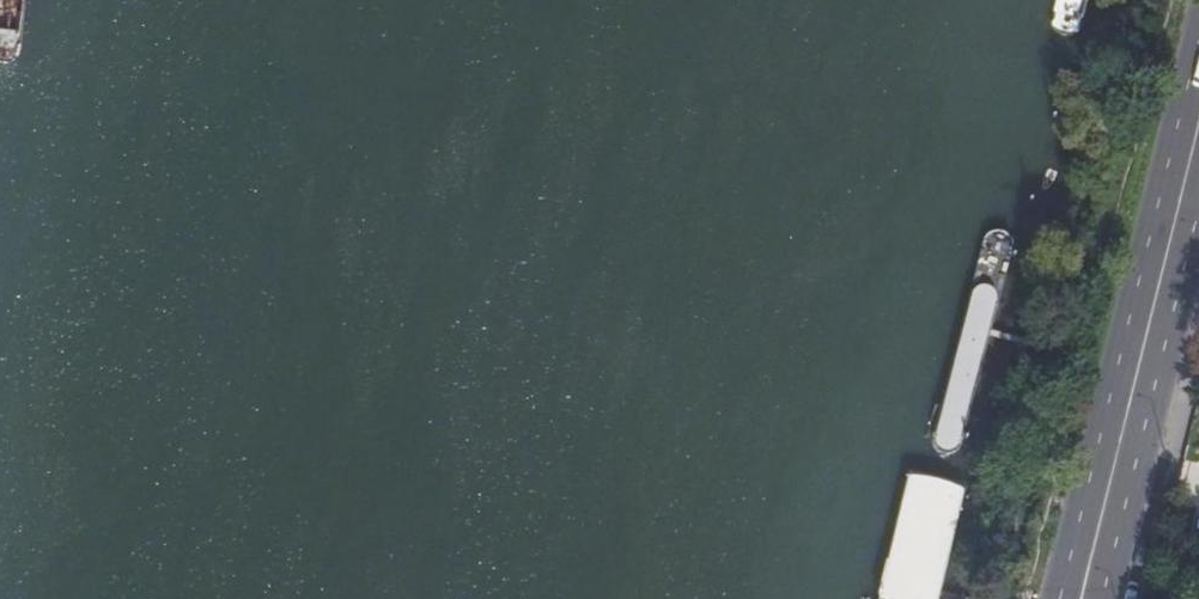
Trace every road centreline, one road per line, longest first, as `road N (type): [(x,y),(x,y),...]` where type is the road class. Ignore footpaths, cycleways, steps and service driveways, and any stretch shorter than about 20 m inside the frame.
road 1 (primary): [(1104,506),(1198,117)]

